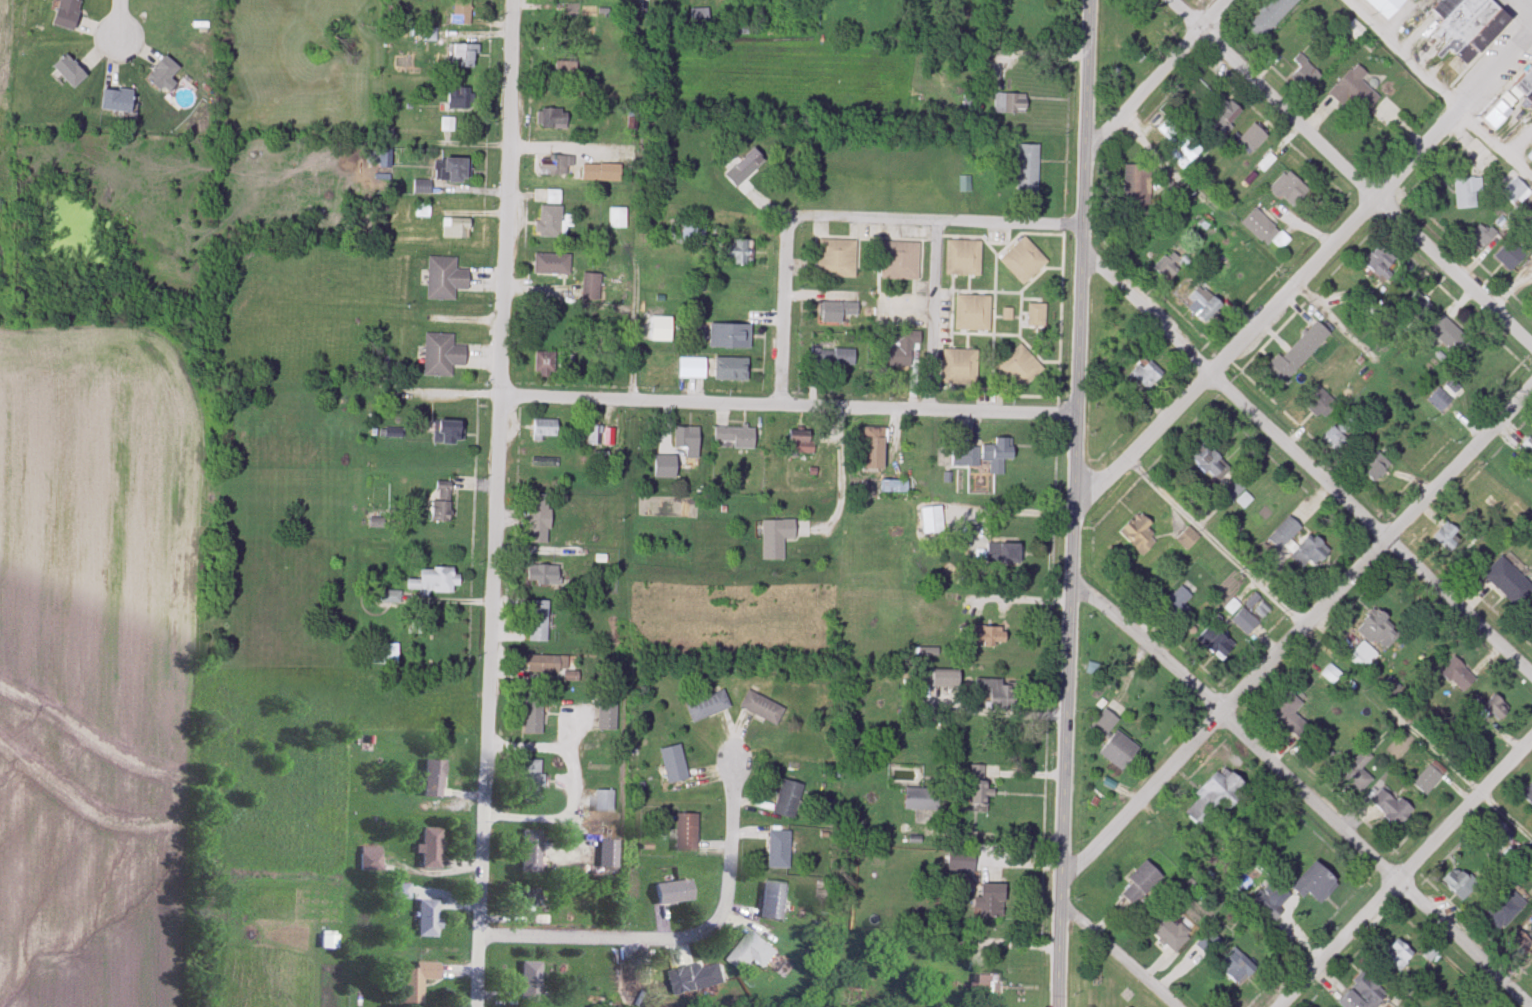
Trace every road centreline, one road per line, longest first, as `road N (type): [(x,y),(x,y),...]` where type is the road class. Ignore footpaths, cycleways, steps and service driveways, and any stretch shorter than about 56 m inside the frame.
road 1 (residential): [(477,1006),(513,0)]
road 2 (secondary): [(1061,1006),(1089,0)]
road 3 (residential): [(1076,419),(216,395)]
road 4 (residential): [(1061,885),(1531,389)]
road 5 (residential): [(1072,522),(1531,31)]
road 6 (residential): [(1531,1006),(1071,581)]
road 7 (residential): [(1531,348),(1161,0)]
road 8 (residential): [(1531,682),(1207,378)]
road 9 (residential): [(479,942),(686,943),(712,931),(731,895),(733,768)]
road 10 (residential): [(1287,1006),(1531,742)]
road 11 (residential): [(785,223),(1083,230)]
road 12 (residential): [(1085,161),(1235,0)]
road 13 (residential): [(784,410),(785,223)]
road 14 (residential): [(1207,378),(1082,250)]
road 15 (residential): [(1168,1006),(1061,905)]

